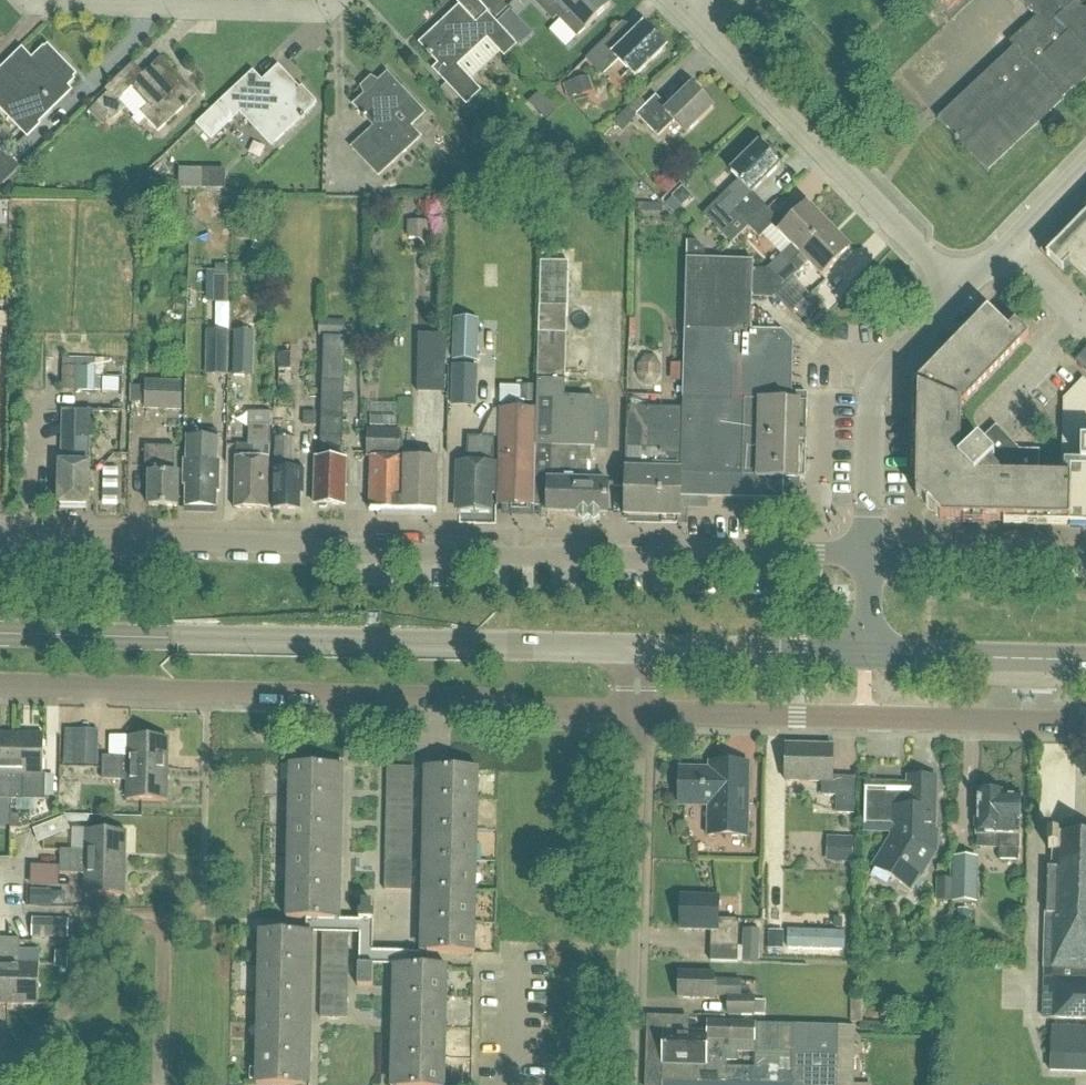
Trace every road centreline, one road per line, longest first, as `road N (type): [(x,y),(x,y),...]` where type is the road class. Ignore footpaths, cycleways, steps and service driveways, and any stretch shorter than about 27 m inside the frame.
road 1 (residential): [(871,555),(705,561),(0,539)]
road 2 (residential): [(635,715),(515,713),(467,701),(0,684)]
road 3 (secondary): [(627,649),(0,634)]
road 4 (residential): [(635,715),(1085,724)]
road 5 (residential): [(960,294),(687,9)]
road 6 (residential): [(624,1084),(635,715)]
road 7 (residential): [(35,0),(316,11),(340,0)]
road 8 (residential): [(960,294),(899,355),(879,395),(871,434),(871,555)]
road 9 (secondary): [(869,655),(648,649)]
road 10 (secondary): [(1085,661),(869,655)]
road 11 (residential): [(1085,561),(871,555)]
road 12 (residential): [(1085,166),(960,294)]

